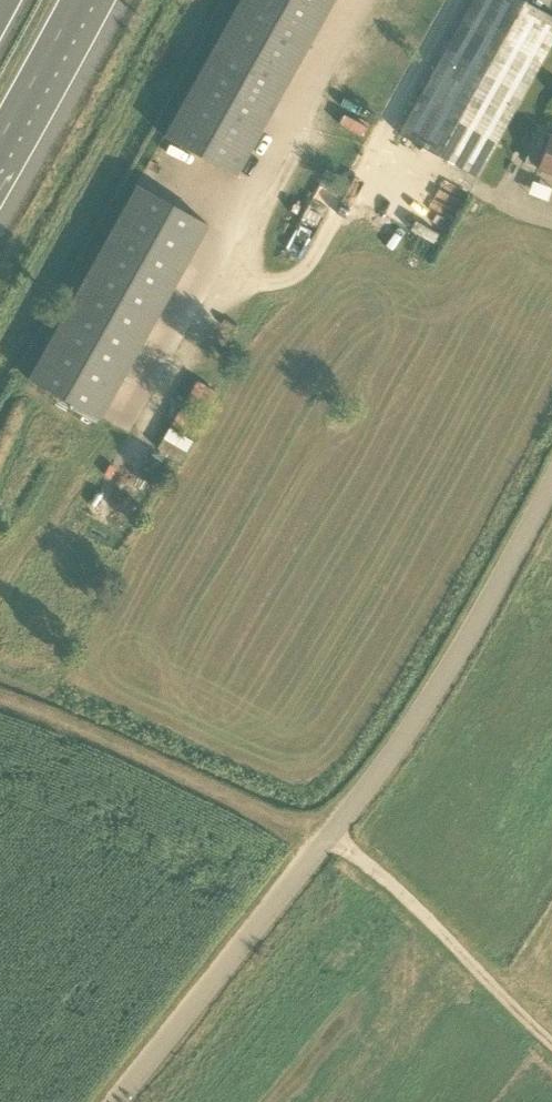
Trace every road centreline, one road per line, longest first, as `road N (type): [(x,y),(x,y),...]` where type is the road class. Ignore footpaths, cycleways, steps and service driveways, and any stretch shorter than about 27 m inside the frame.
road 1 (unclassified): [(117,1101),(386,762),(444,677),(551,483)]
road 2 (motorway): [(0,138),(77,0)]

